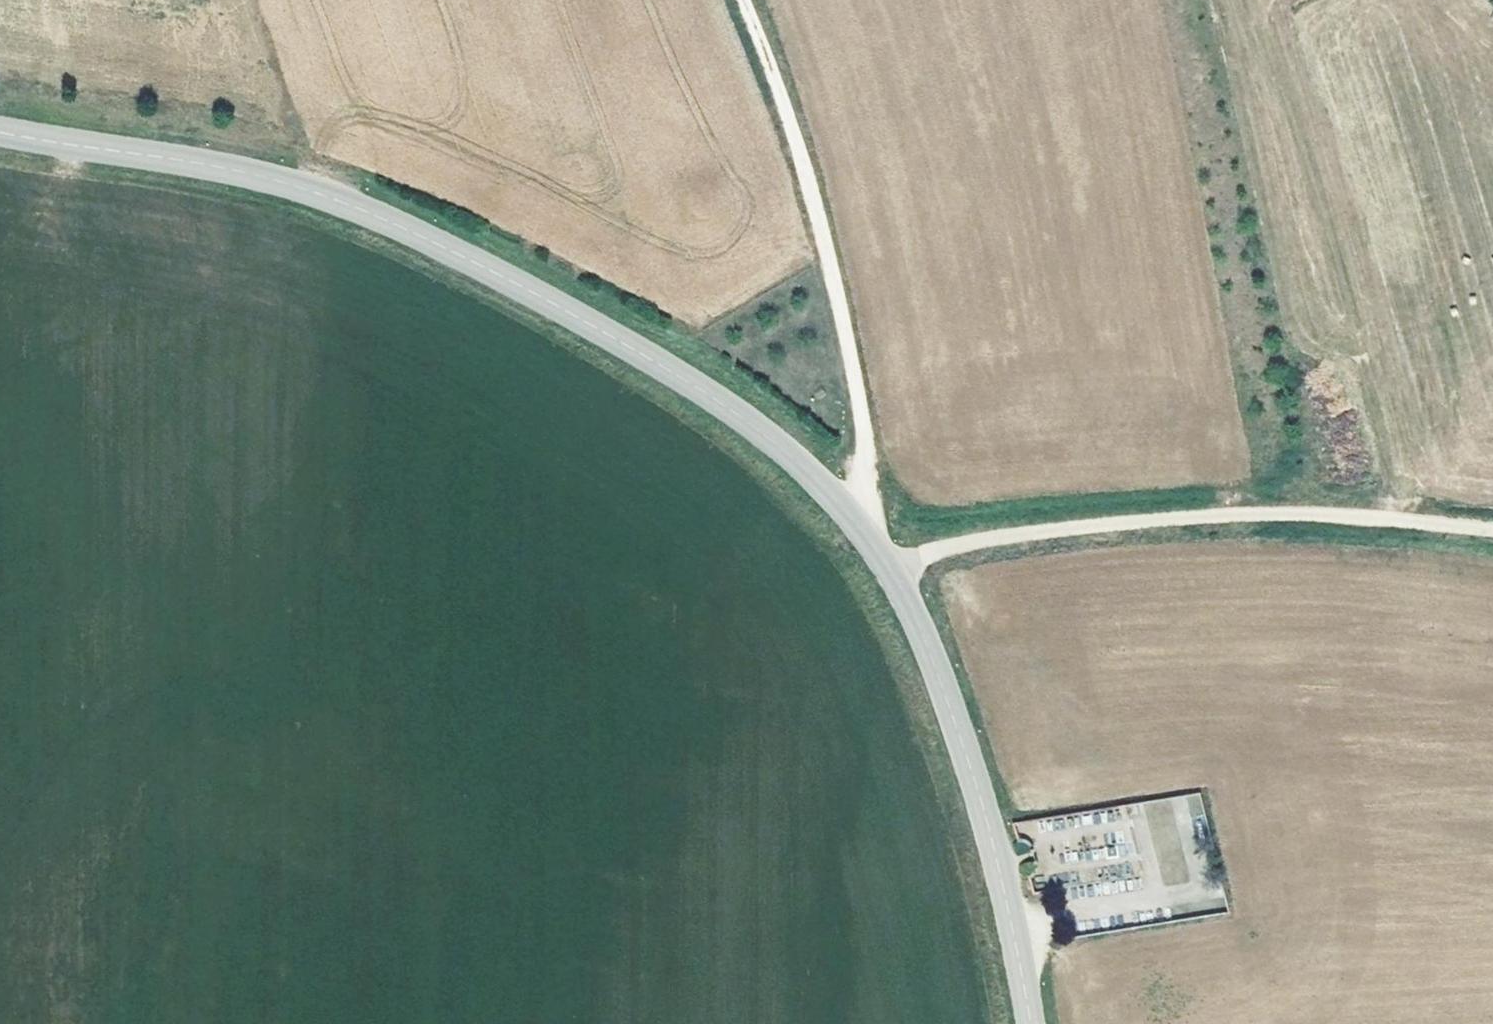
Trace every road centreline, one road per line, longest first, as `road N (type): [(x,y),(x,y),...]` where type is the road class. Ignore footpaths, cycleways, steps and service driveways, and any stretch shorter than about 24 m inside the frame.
road 1 (unclassified): [(0,138),(291,191),(404,235),(626,350),(781,455),(863,536),(915,620),(971,774),(1007,905),(1029,1023)]
road 2 (track): [(1492,530),(1342,516),(1215,521),(952,546),(881,565)]

